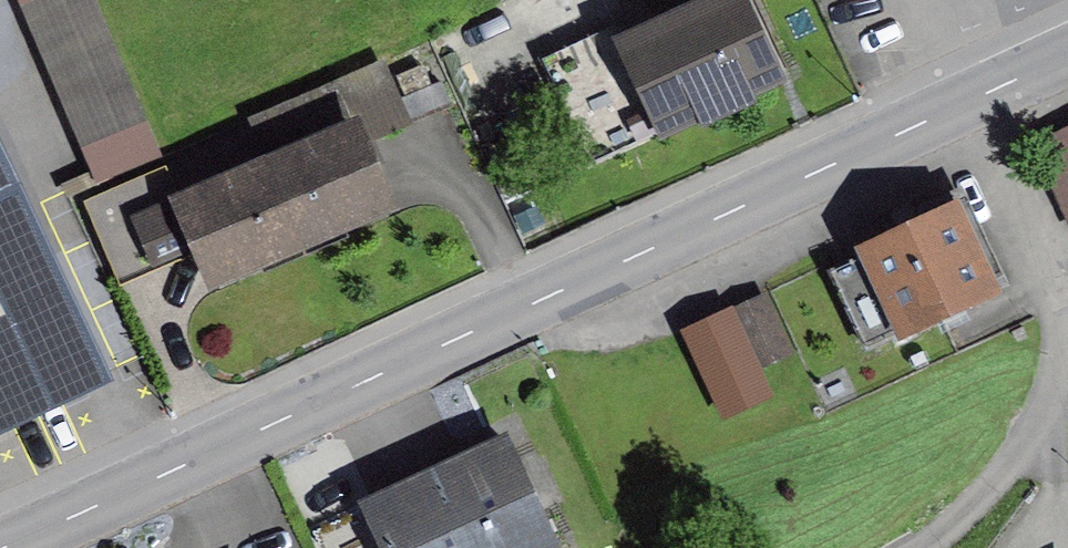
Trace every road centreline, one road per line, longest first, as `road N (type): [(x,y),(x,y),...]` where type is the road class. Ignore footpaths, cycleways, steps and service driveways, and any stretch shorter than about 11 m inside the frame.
road 1 (tertiary): [(0,546),(968,101)]
road 2 (residential): [(1067,312),(1038,431),(954,540),(939,547)]
road 3 (residential): [(968,101),(1067,295)]

